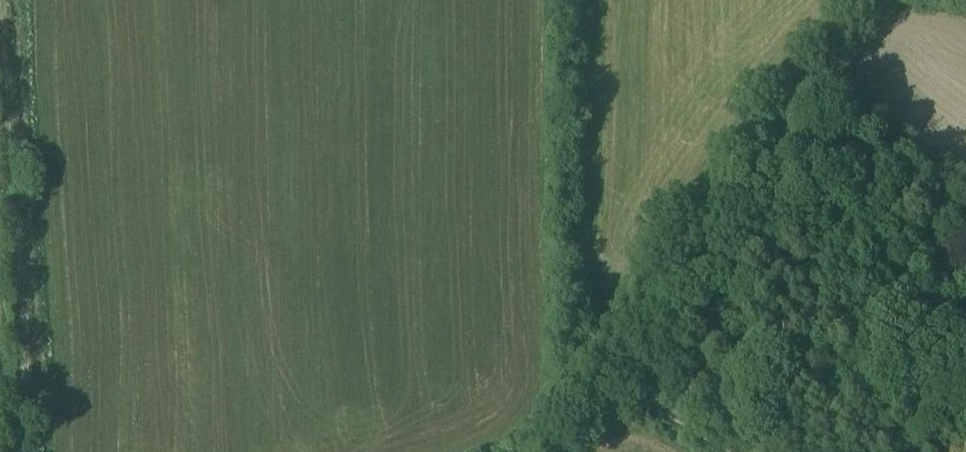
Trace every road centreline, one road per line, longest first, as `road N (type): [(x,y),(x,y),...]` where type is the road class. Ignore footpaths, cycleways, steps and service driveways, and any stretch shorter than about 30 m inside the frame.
road 1 (track): [(31,451),(4,0)]

